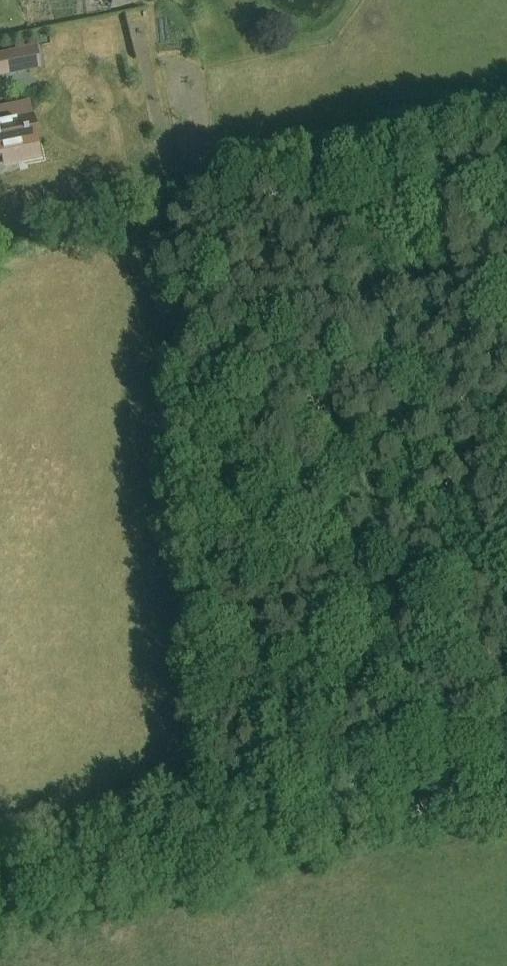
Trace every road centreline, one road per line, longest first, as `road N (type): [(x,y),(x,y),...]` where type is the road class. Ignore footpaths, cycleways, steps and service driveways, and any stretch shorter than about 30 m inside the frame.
road 1 (track): [(0,887),(506,770)]

